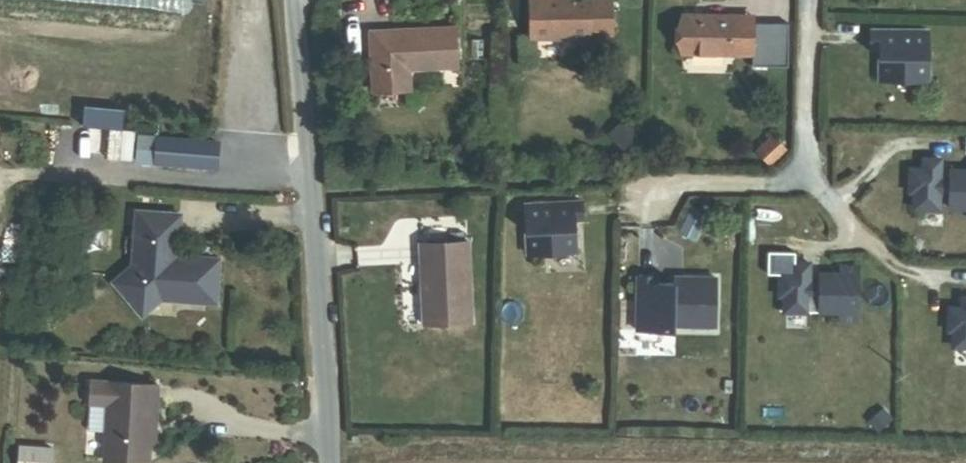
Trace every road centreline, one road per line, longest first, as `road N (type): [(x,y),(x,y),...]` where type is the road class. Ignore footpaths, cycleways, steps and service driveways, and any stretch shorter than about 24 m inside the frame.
road 1 (residential): [(293,0),(325,462)]

